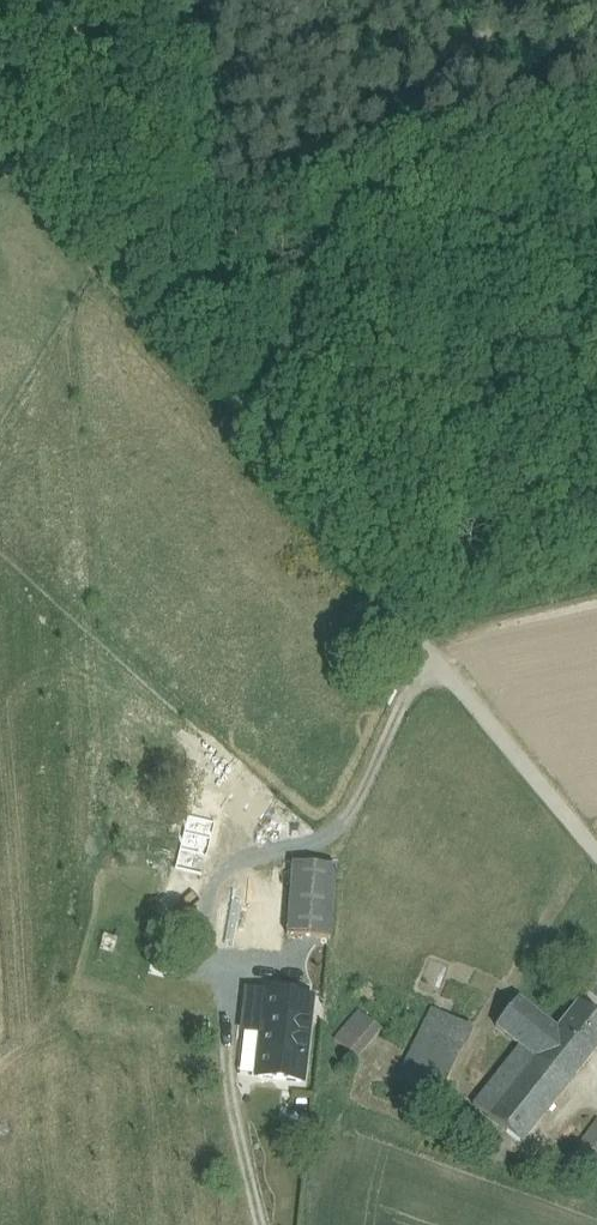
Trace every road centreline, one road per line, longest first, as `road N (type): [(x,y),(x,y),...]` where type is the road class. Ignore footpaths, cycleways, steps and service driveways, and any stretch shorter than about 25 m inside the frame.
road 1 (track): [(436,655),(299,488),(313,292),(327,228),(374,151),(516,0)]
road 2 (track): [(448,670),(406,708),(357,810),(331,834),(239,867),(215,889),(203,920),(225,987),(239,1076)]
road 3 (unclassified): [(596,849),(436,655)]

